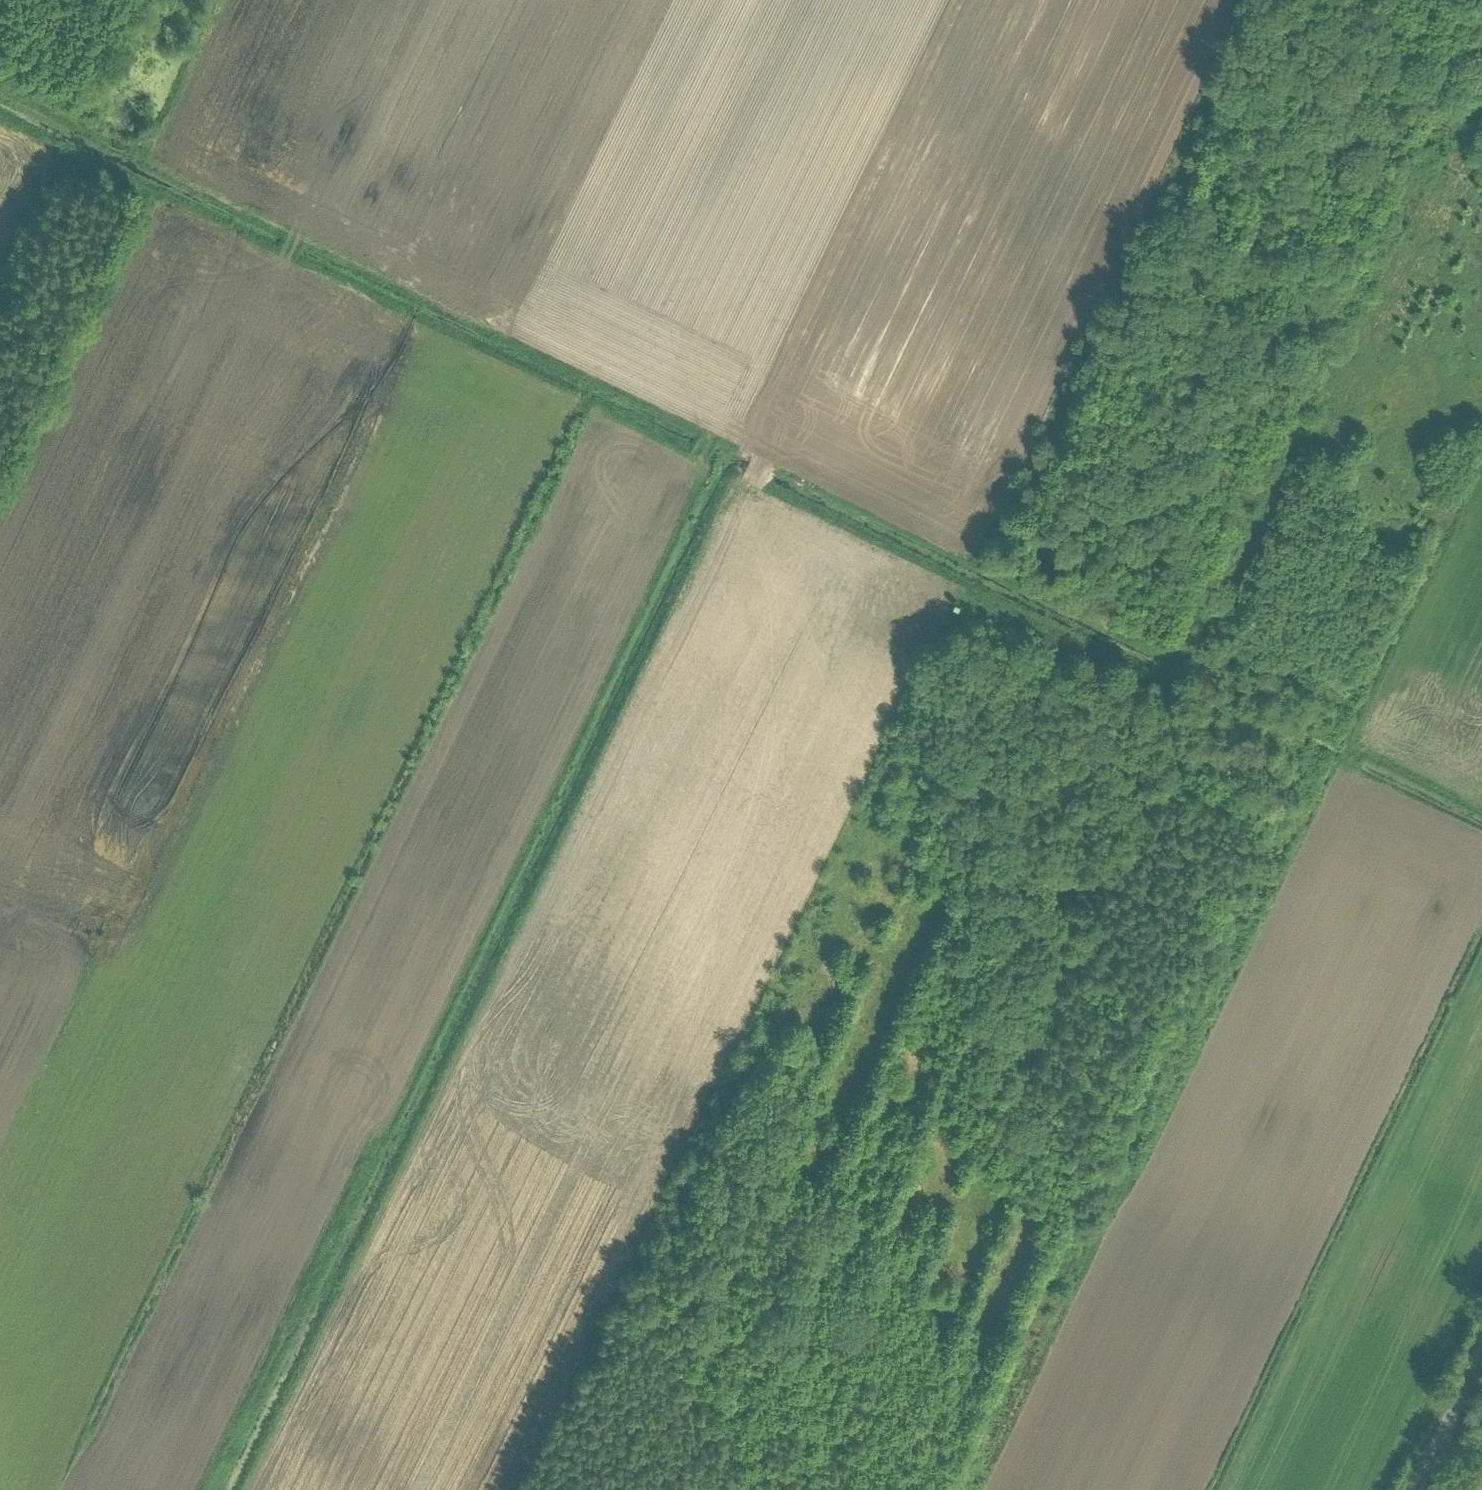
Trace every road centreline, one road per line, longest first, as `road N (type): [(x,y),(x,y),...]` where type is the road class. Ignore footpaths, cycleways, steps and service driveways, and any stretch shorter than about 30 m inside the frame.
road 1 (unclassified): [(1481,1342),(1411,1489)]

